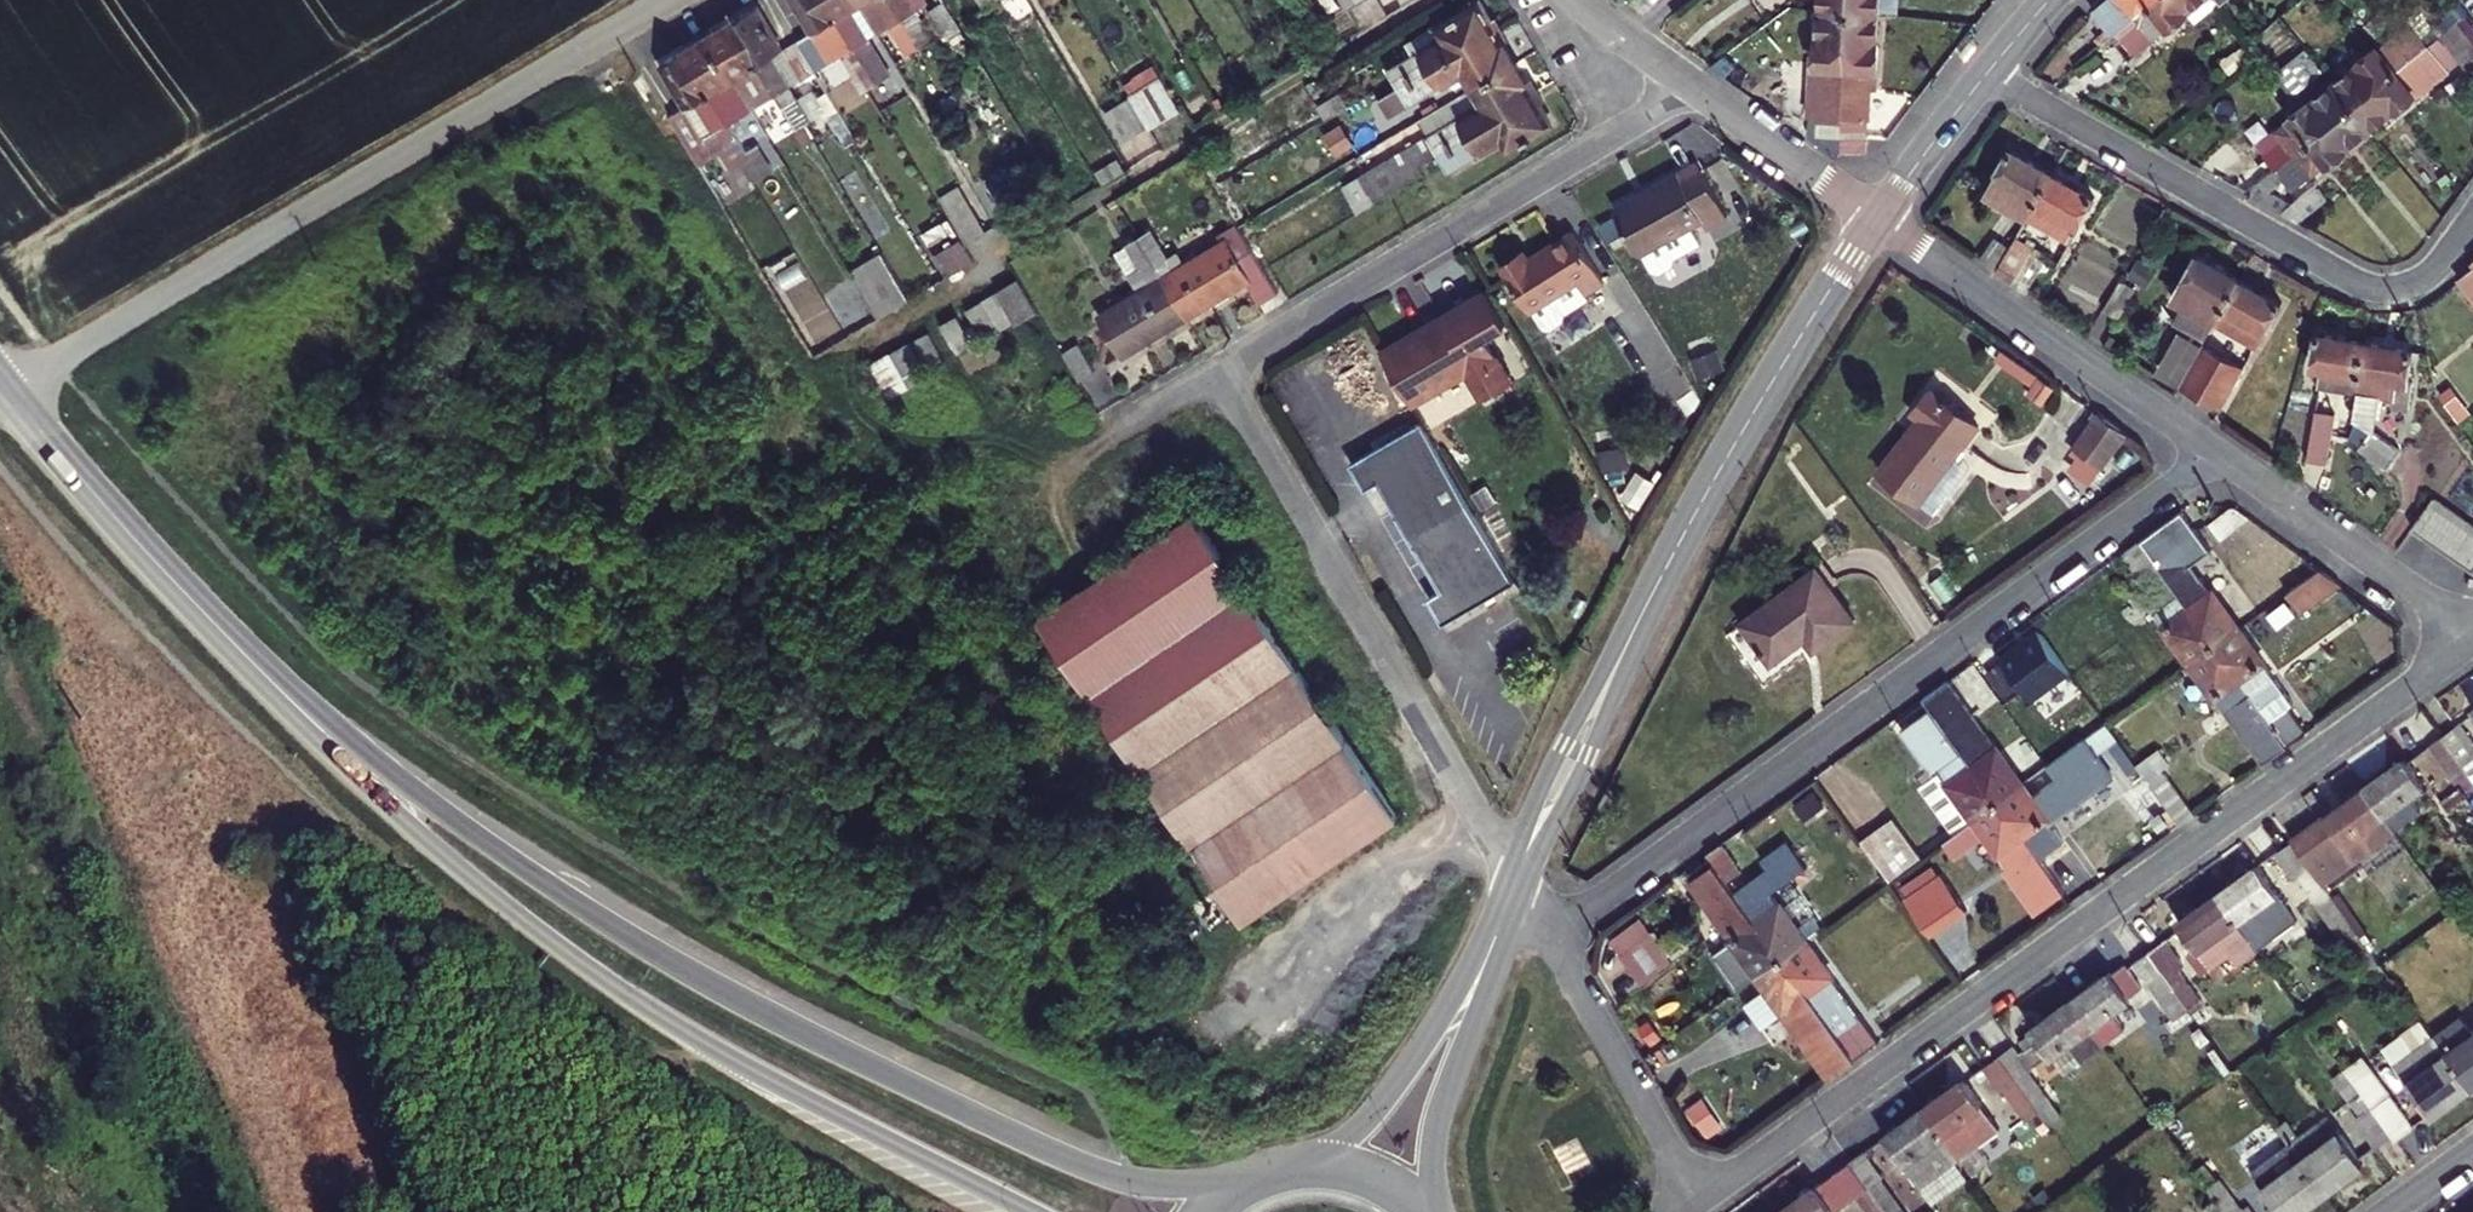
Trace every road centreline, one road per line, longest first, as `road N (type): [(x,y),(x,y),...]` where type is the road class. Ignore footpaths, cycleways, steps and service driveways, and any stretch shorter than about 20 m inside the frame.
road 1 (tertiary): [(1250,1181),(1170,1183),(1105,1173),(870,1066),(645,947),(309,718)]
road 2 (residential): [(2465,647),(1701,1199)]
road 3 (tertiary): [(309,718),(436,849),(629,996),(773,1080),(1034,1211)]
road 4 (residential): [(2219,453),(1551,933)]
road 5 (residential): [(665,0),(7,392)]
road 6 (secondary): [(1879,218),(1698,506),(1517,877)]
road 7 (residential): [(1222,364),(1517,877)]
road 8 (residential): [(2472,218),(2422,279),(2375,288),(1987,74)]
road 9 (residential): [(1222,364),(1693,83)]
road 10 (tertiary): [(309,718),(127,534),(7,392)]
road 11 (residential): [(2219,453),(1879,218)]
road 12 (secondary): [(1508,898),(1396,1086),(1357,1128),(1297,1167)]
road 13 (secondary): [(1433,1211),(1436,1122),(1508,898)]
road 14 (residential): [(2465,647),(2424,598),(2219,453)]
road 15 (residential): [(1551,933),(1701,1199)]
road 16 (residential): [(1879,218),(1693,83)]
road 17 (secondary): [(1987,74),(1879,218)]
road 18 (residential): [(1693,83),(1576,0)]
road 19 (secondary): [(1420,1211),(1361,1174),(1297,1167)]

